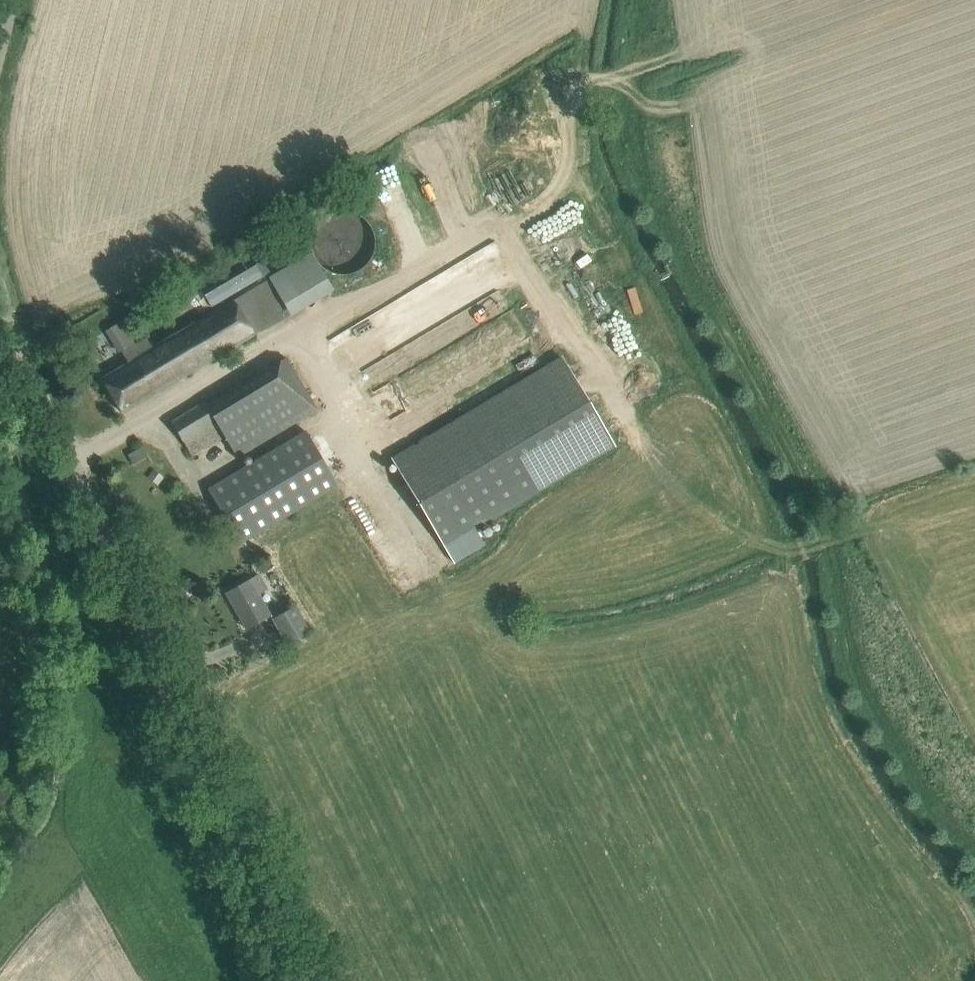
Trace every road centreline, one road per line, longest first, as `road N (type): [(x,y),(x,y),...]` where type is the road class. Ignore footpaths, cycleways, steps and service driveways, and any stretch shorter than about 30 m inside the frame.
road 1 (unclassified): [(315,980),(25,385),(0,316)]

